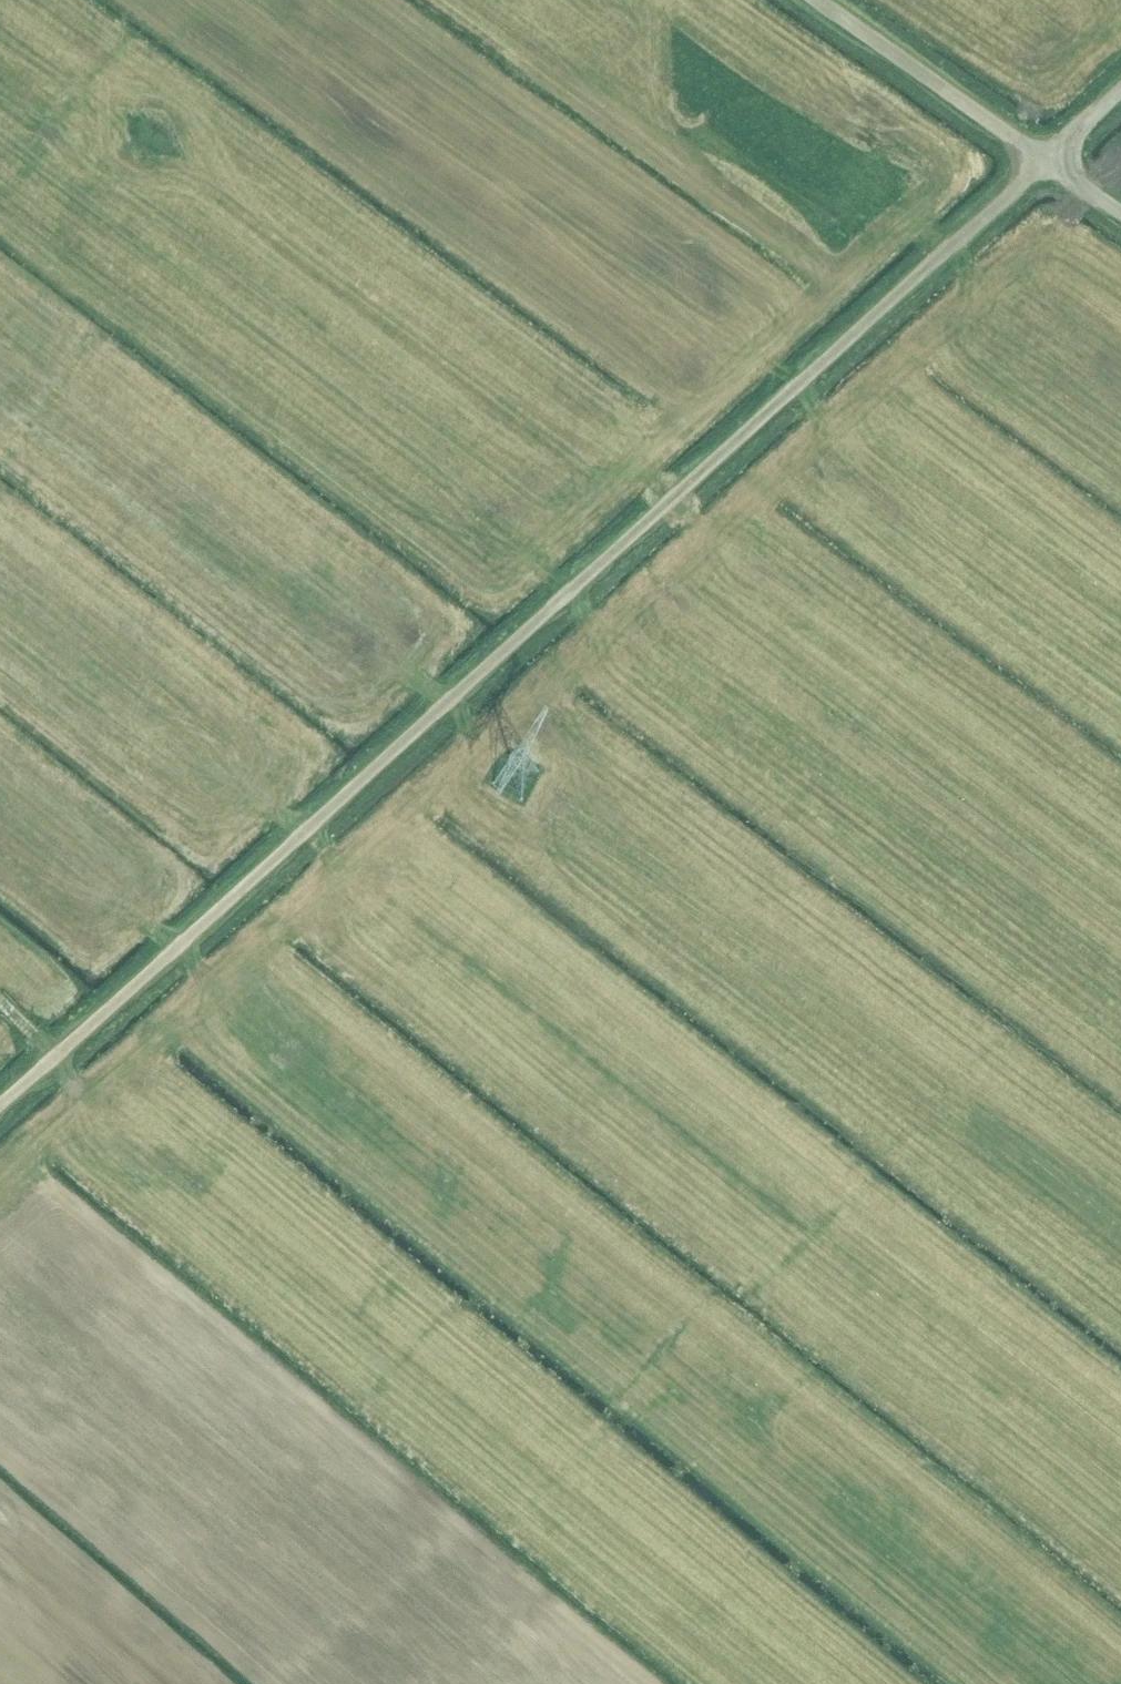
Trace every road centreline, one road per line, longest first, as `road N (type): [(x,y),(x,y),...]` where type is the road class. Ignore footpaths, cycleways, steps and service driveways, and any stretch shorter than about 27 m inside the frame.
road 1 (unclassified): [(0,1105),(1046,161)]
road 2 (unclassified): [(1046,161),(815,0)]

